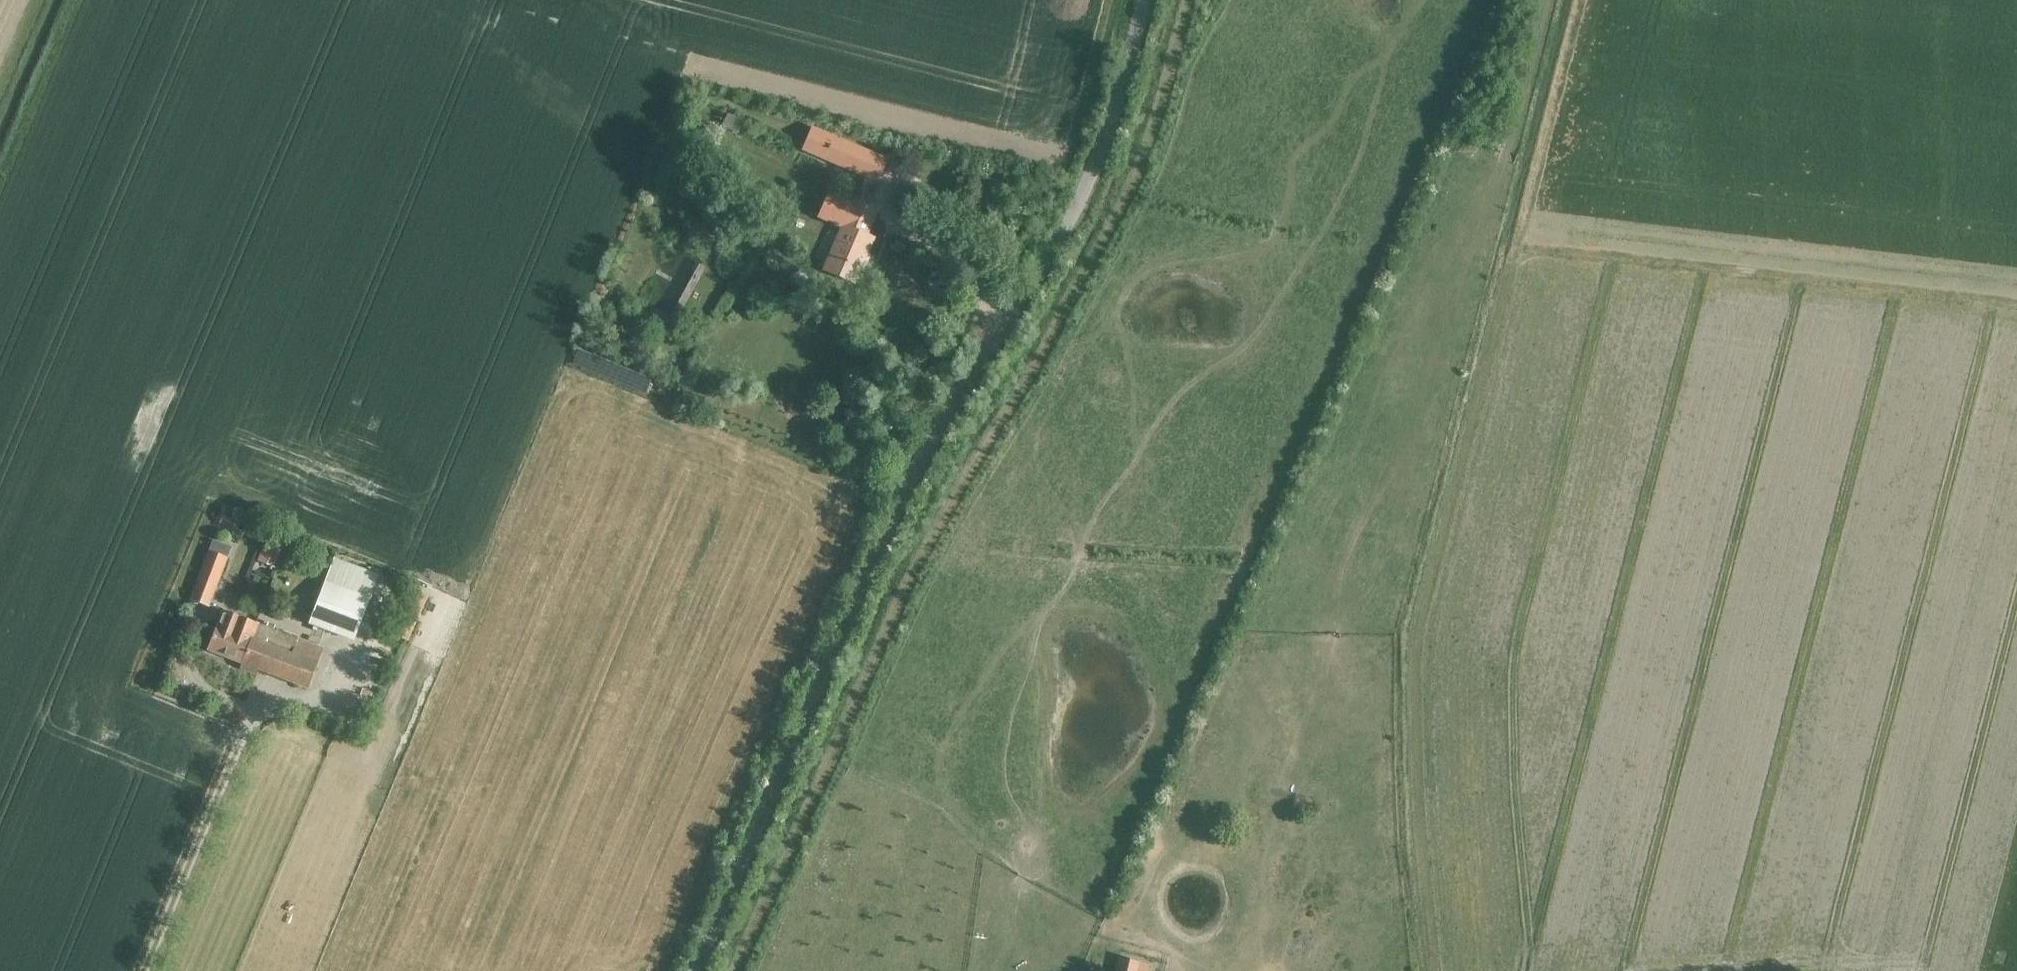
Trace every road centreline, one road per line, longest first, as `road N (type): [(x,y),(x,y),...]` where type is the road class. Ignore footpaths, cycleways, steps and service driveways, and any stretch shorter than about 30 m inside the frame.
road 1 (unclassified): [(692,970),(876,541),(1052,265),(1108,128),(1142,0)]

